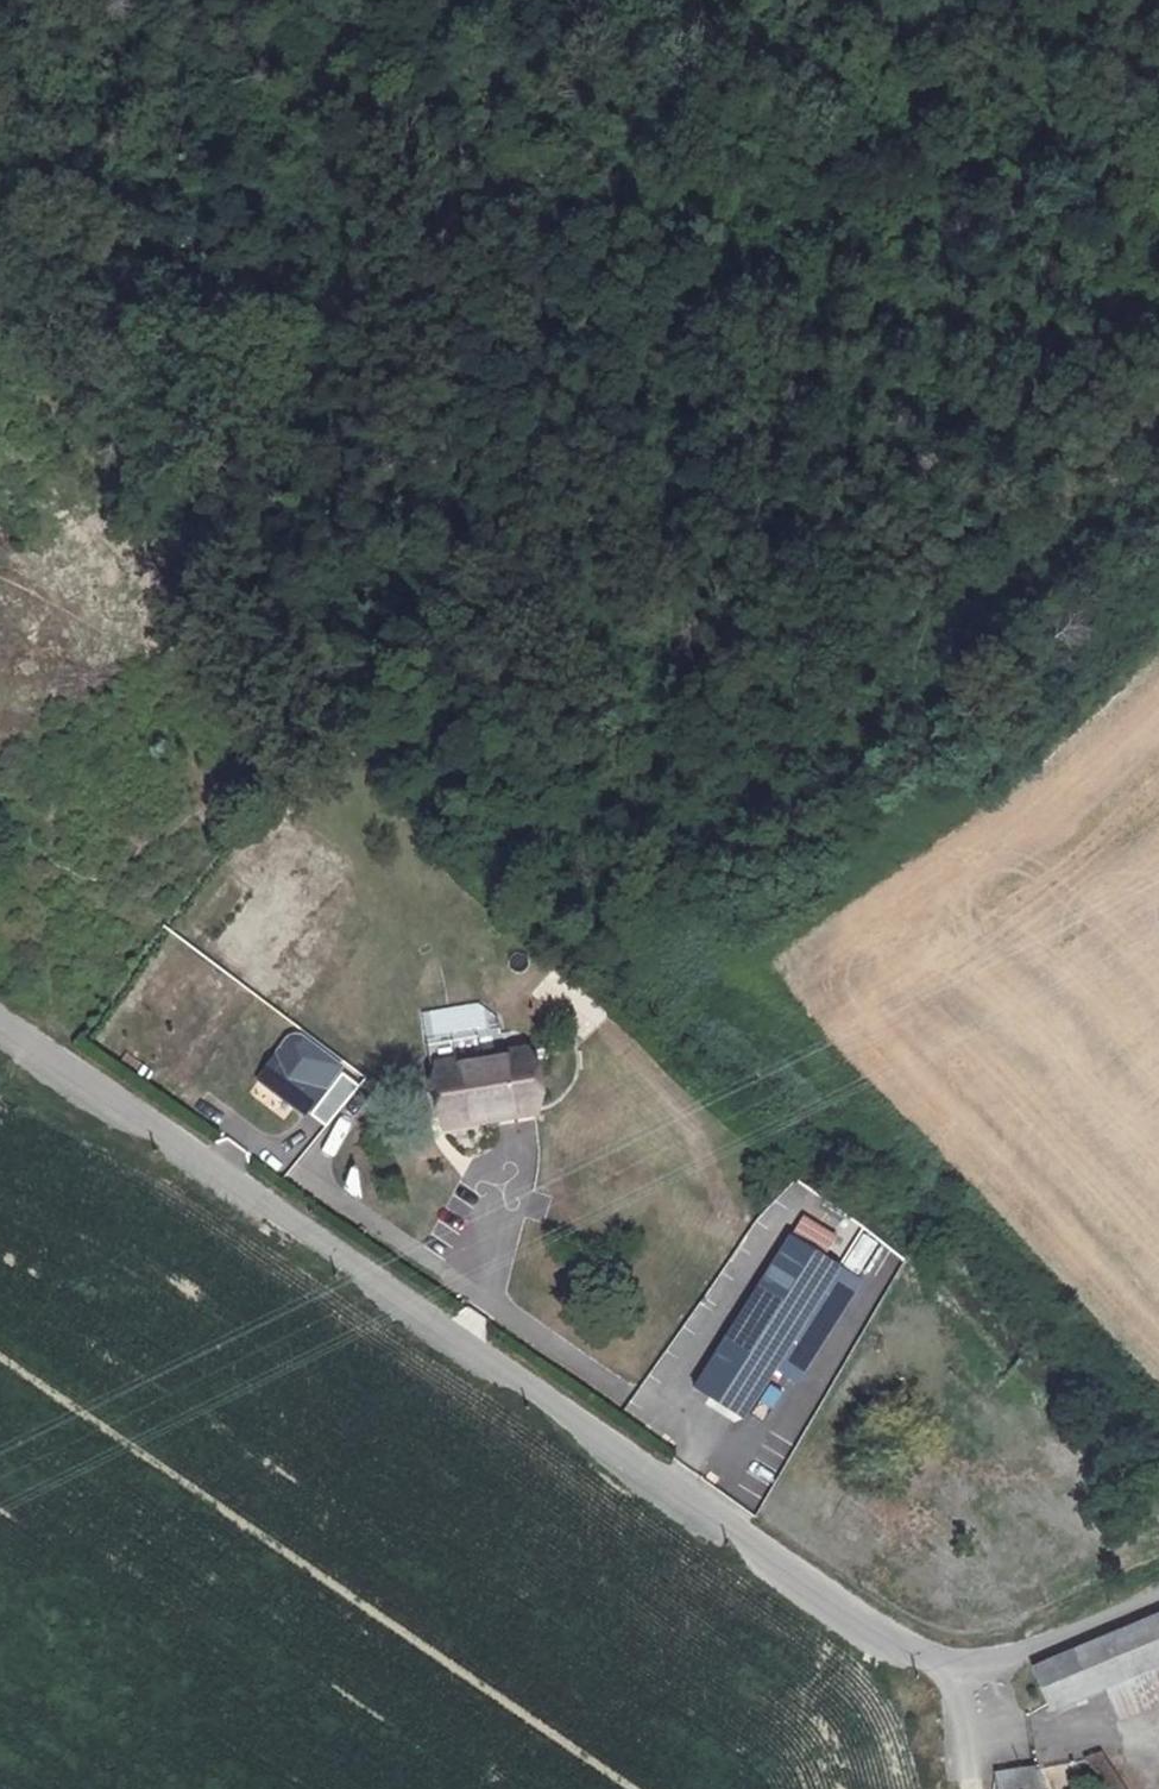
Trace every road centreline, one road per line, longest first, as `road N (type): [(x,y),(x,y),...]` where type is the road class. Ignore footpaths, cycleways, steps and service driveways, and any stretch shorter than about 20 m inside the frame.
road 1 (unclassified): [(0,1016),(908,1647),(962,1668),(1013,1662),(1158,1602)]
road 2 (track): [(973,1788),(962,1668)]

